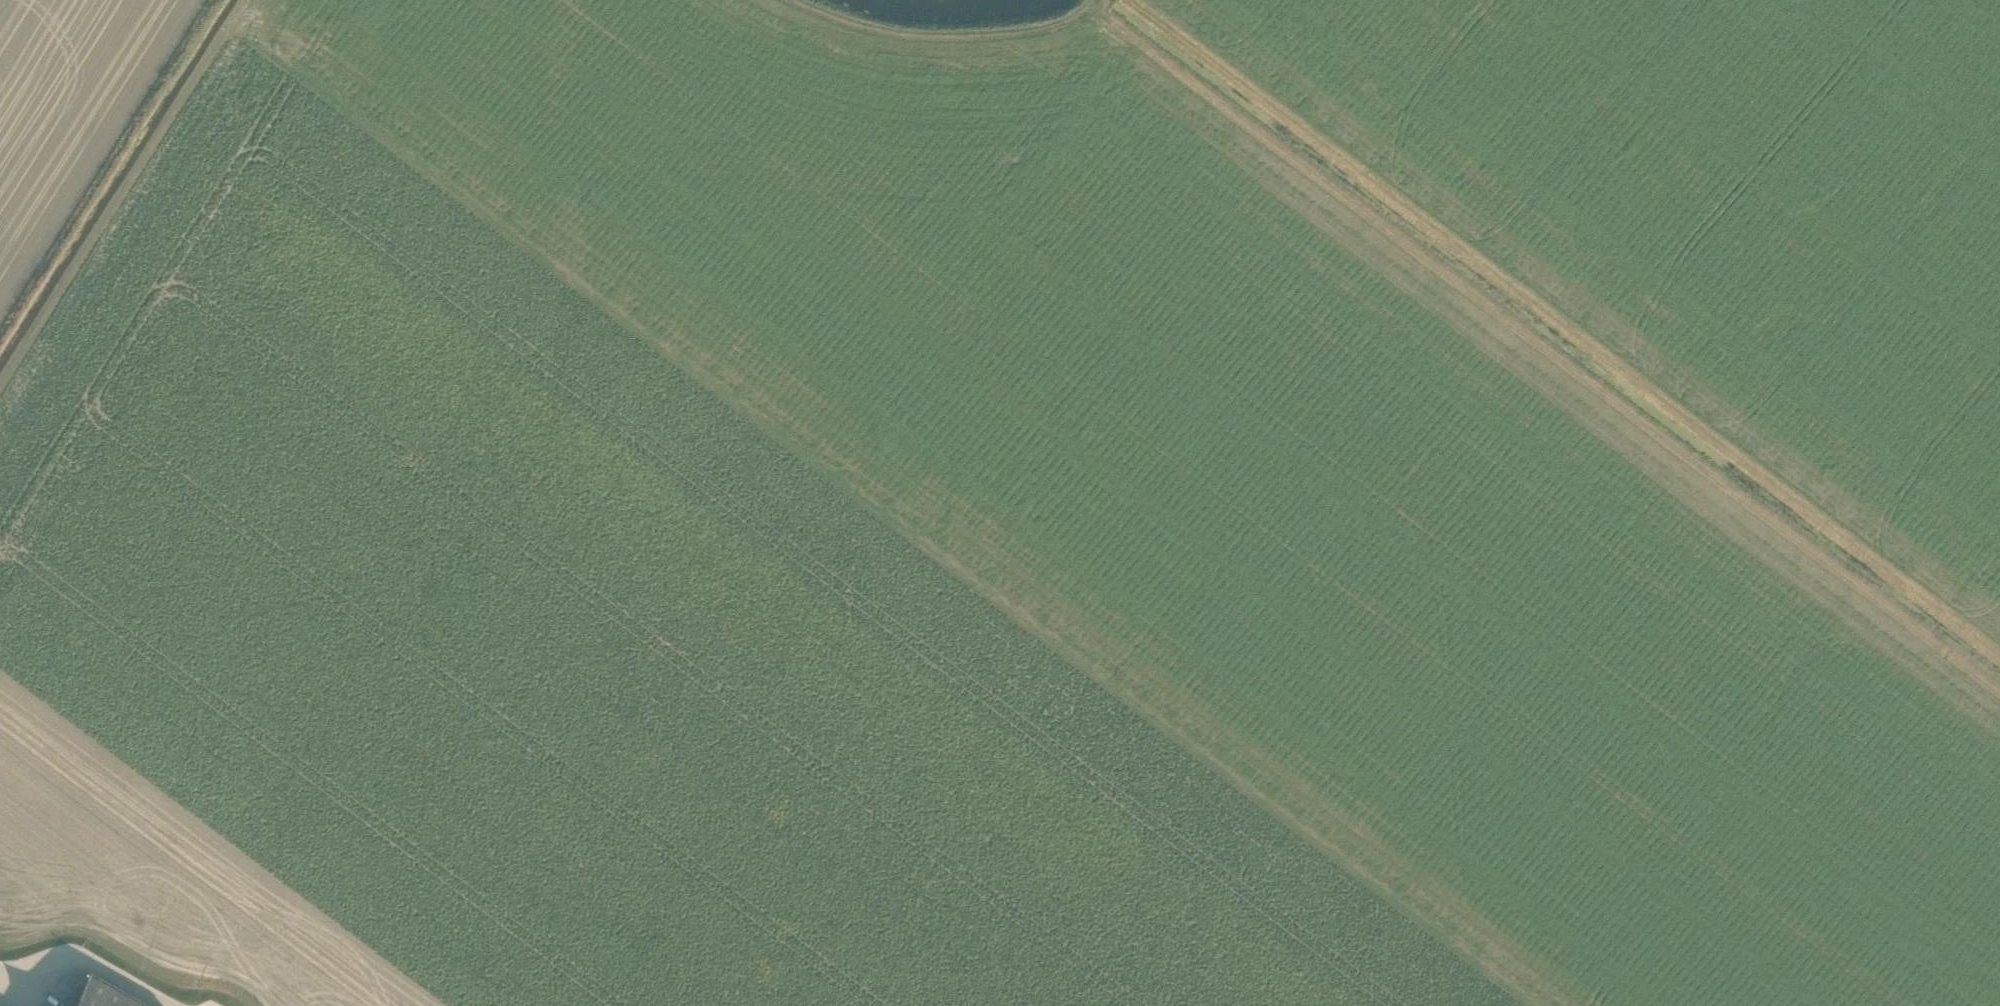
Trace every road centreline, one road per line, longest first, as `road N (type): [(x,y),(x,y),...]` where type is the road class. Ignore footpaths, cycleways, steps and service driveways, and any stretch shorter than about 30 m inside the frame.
road 1 (track): [(785,0),(881,34),(932,40),(1046,27),(1090,0)]

